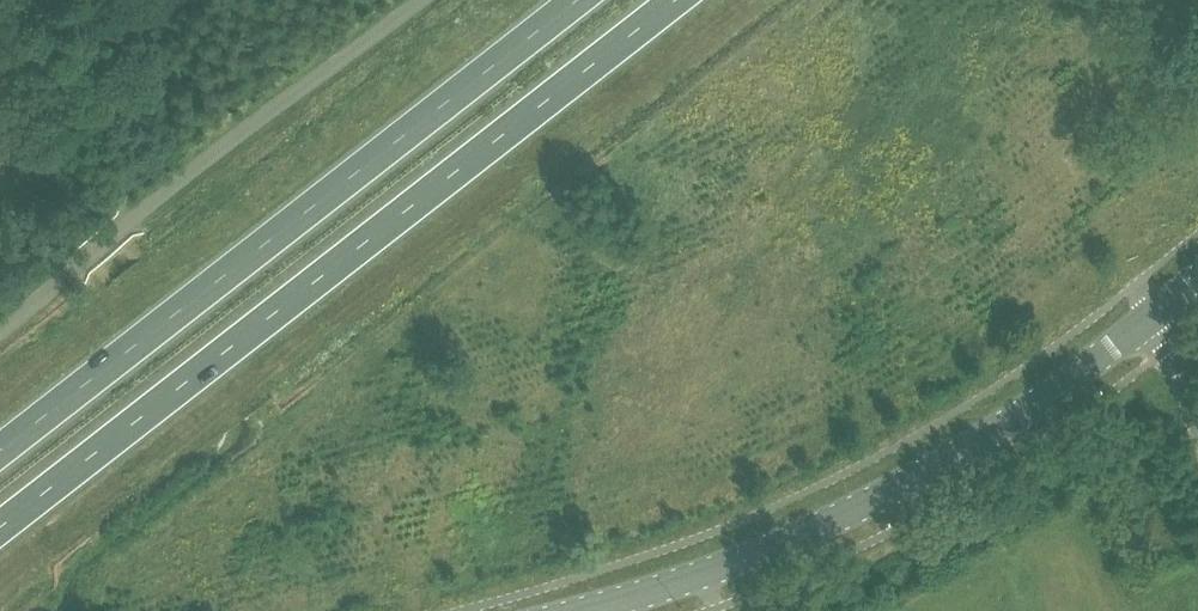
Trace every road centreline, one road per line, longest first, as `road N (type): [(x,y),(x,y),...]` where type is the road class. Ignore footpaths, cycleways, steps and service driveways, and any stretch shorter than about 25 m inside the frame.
road 1 (trunk): [(0,525),(678,0)]
road 2 (trunk): [(576,0),(0,451)]
road 3 (tertiary): [(586,610),(706,574),(858,511),(1005,431),(1154,319)]
road 4 (unclassified): [(0,332),(418,0)]
road 5 (track): [(1154,319),(1132,262),(1144,118),(1116,0)]

